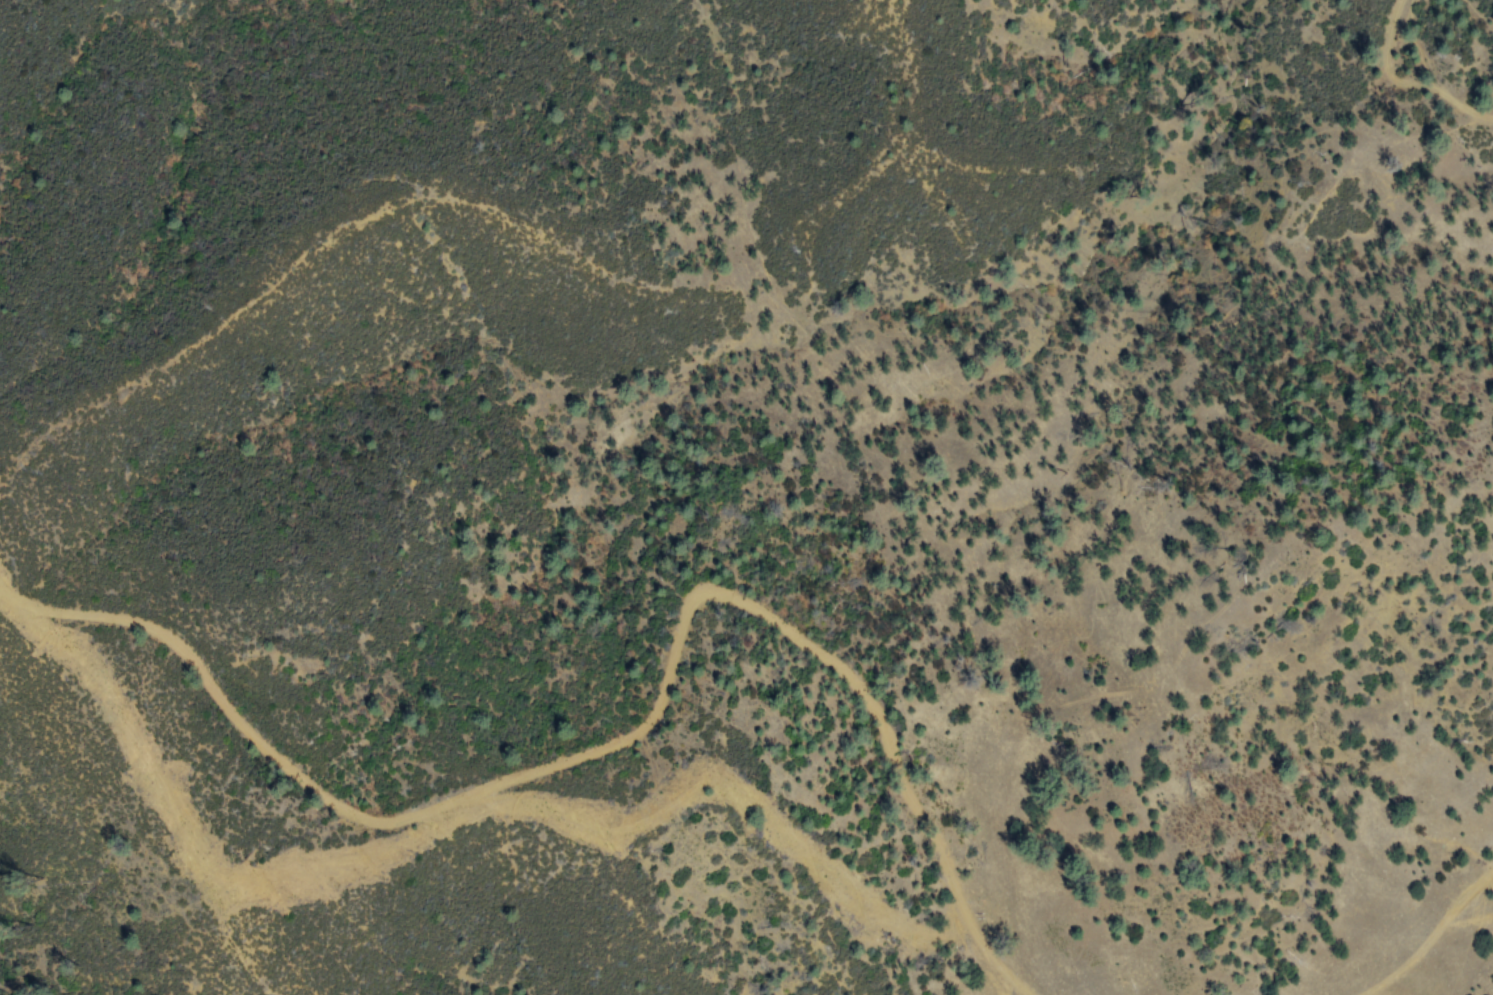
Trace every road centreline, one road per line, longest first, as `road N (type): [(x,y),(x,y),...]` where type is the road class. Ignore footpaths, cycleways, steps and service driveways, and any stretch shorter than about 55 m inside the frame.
road 1 (track): [(1058,994),(1013,959),(986,919),(903,739),(863,675),(751,602),(720,598),(711,607),(675,705),(627,751),(449,814),(385,819),(342,799),(277,747),(178,635),(140,620),(46,607),(0,570)]

